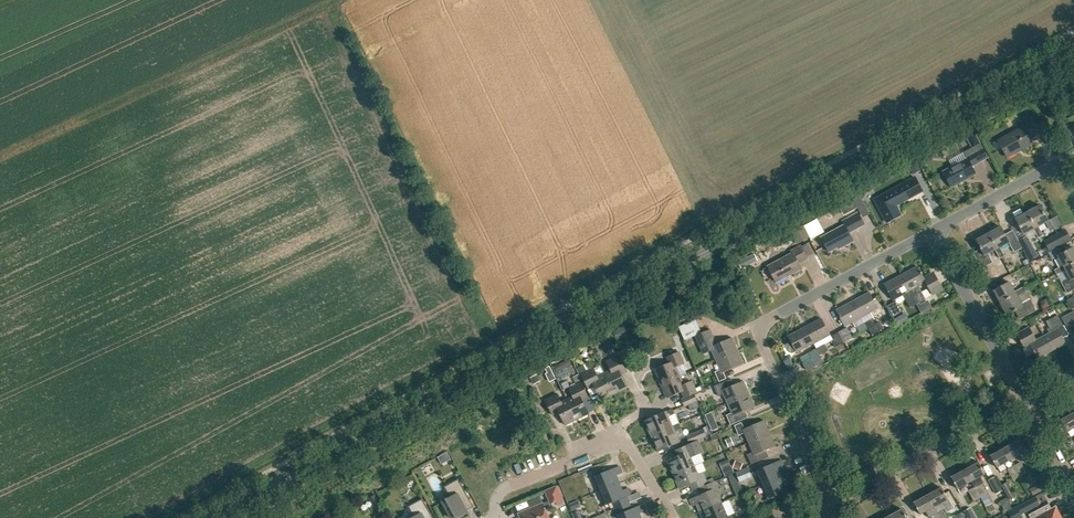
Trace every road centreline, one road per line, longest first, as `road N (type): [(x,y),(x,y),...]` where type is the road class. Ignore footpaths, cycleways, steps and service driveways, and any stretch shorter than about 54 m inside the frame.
road 1 (tertiary): [(220,517),(1073,52)]
road 2 (residential): [(829,504),(758,328),(933,232)]
road 3 (residential): [(829,504),(1024,398)]
road 4 (residential): [(1024,398),(933,232)]
road 5 (residential): [(933,232),(1048,170),(1065,175),(1073,191)]
road 6 (residential): [(501,515),(497,496),(505,487),(625,439)]

